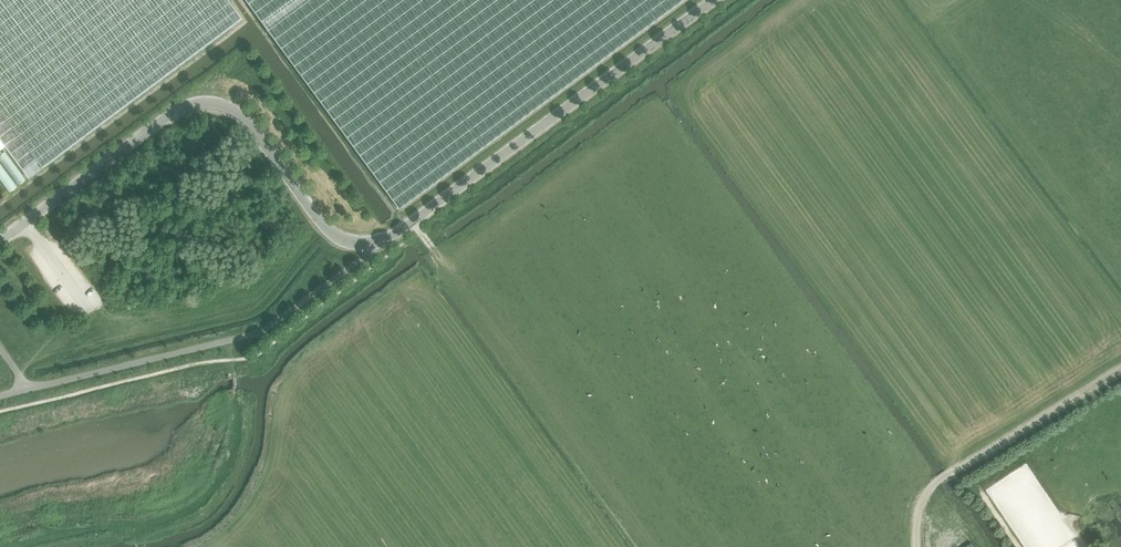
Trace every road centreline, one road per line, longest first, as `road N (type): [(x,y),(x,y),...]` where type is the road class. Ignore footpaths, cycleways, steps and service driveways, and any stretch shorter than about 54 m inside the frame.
road 1 (tertiary): [(0,236),(184,104),(206,99),(232,105),(332,233),(370,242),(395,232),(710,0)]

